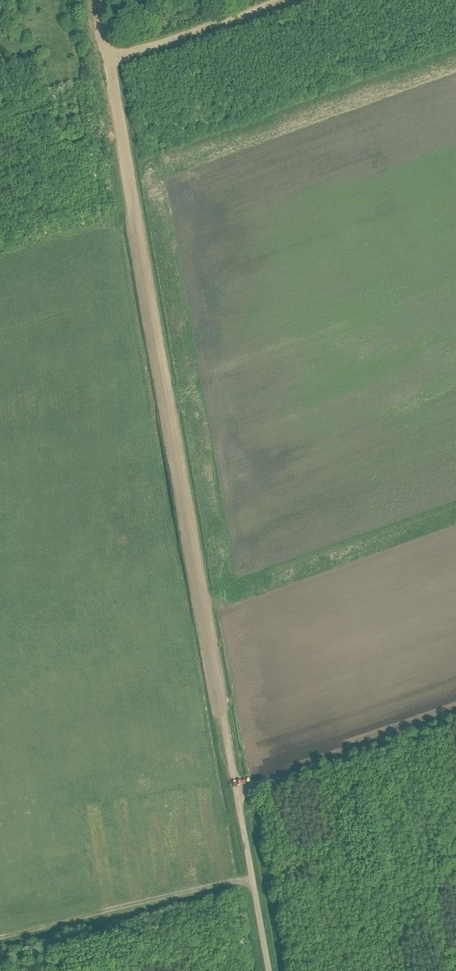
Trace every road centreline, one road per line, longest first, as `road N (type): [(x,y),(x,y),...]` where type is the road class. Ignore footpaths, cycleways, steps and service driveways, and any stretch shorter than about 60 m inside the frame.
road 1 (track): [(108,62),(229,749)]
road 2 (track): [(253,879),(0,936)]
road 3 (track): [(455,718),(236,792)]
road 4 (unclassified): [(229,749),(269,970)]
road 5 (track): [(108,62),(284,0)]

